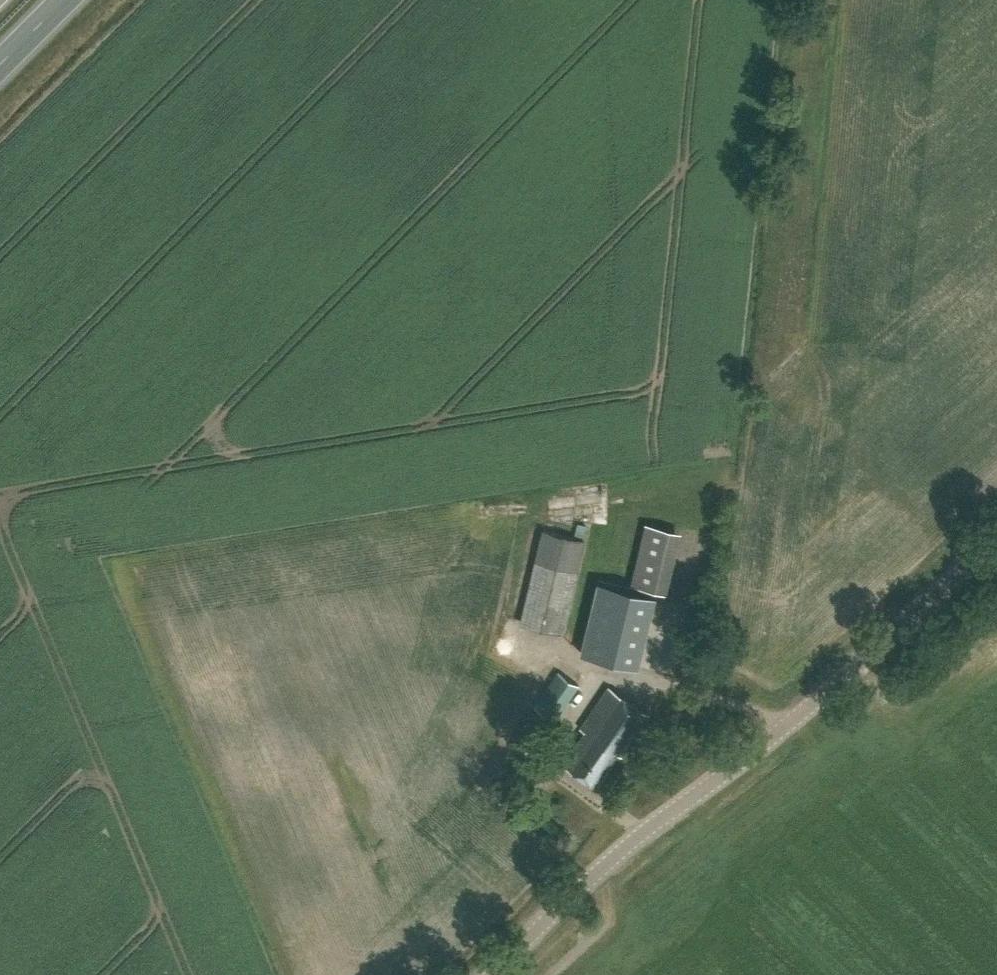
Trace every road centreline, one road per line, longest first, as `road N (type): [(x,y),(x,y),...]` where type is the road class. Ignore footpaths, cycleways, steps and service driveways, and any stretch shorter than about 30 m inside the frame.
road 1 (tertiary): [(489,974),(575,890),(780,732),(996,538)]

